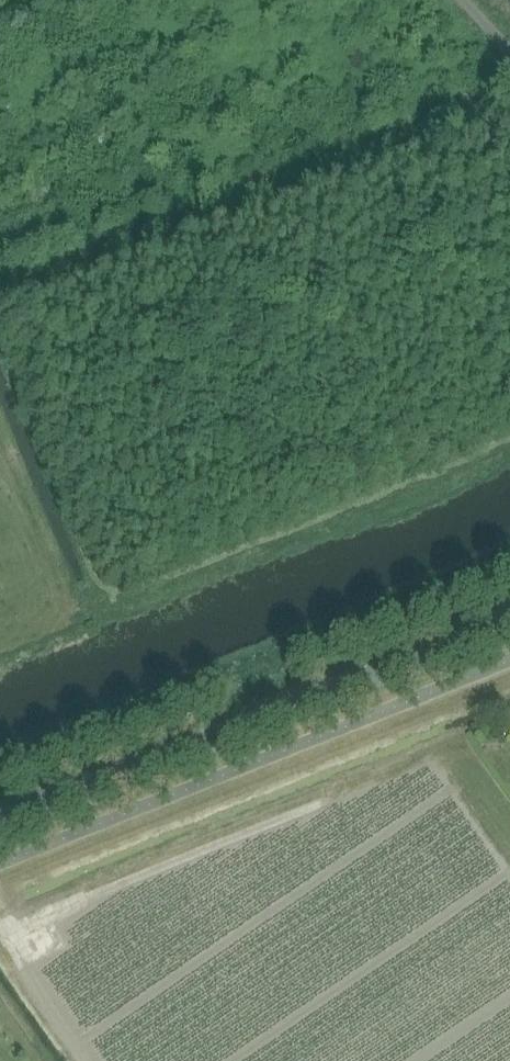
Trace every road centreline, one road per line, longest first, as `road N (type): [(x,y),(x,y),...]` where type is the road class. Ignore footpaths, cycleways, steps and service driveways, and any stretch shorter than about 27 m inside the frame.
road 1 (tertiary): [(0,818),(509,617)]

